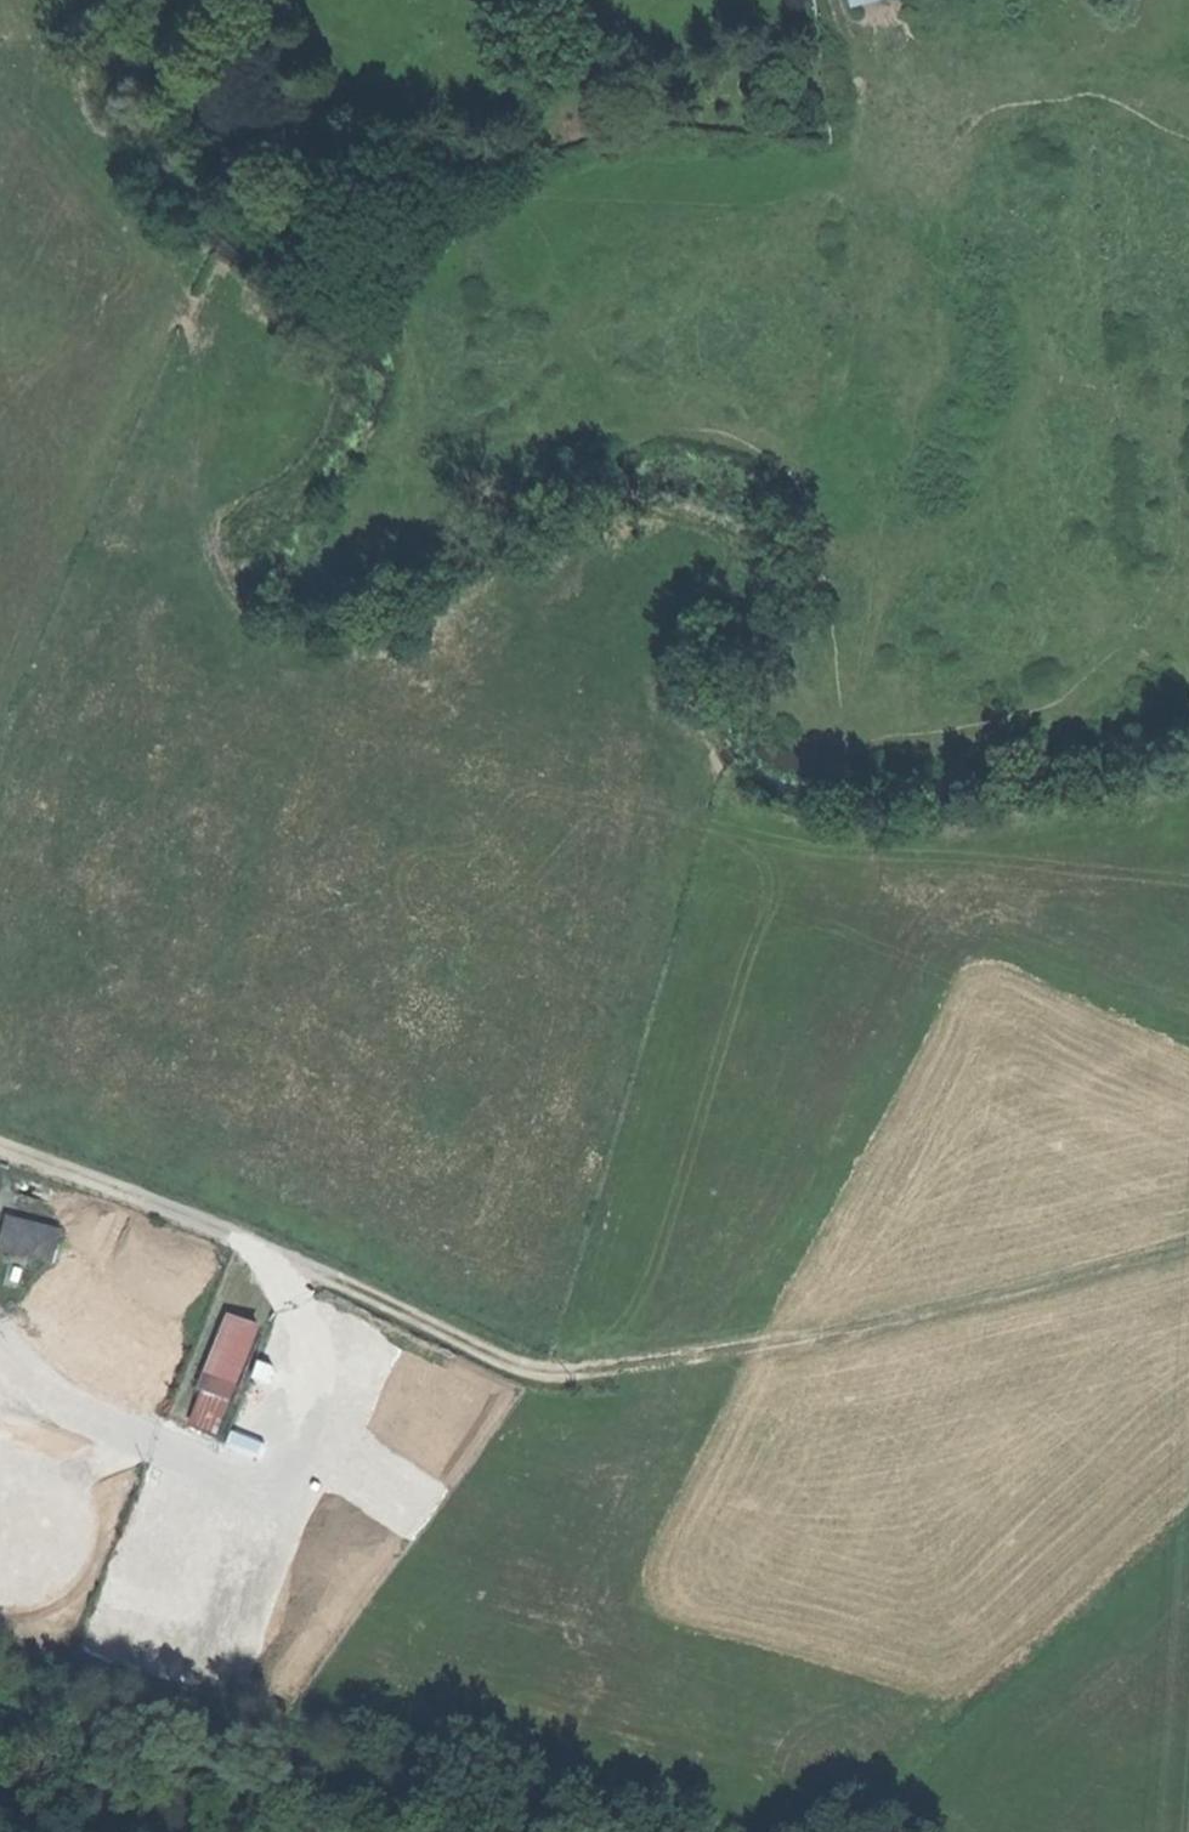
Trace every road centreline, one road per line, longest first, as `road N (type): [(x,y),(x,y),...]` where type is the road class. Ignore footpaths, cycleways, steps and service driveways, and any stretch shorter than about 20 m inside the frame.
road 1 (track): [(0,1144),(341,1276),(505,1357),(549,1370),(735,1344),(1188,1244)]

